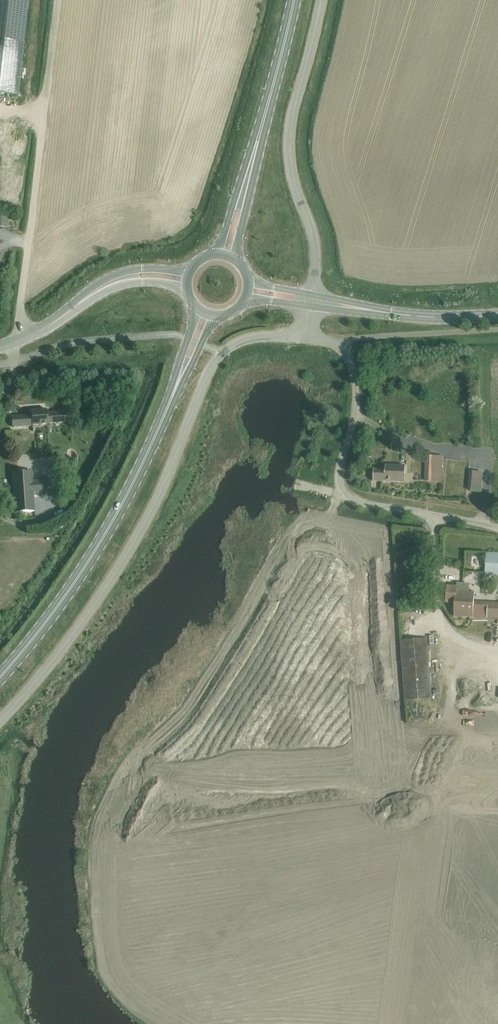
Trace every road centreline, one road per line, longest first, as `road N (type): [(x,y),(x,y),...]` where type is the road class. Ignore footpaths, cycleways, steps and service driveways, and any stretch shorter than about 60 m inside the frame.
road 1 (unclassified): [(0,721),(136,540),(221,353),(253,337),(305,339)]
road 2 (unclassified): [(497,528),(350,500),(338,479),(354,421),(353,370),(341,346),(305,339)]
road 3 (track): [(58,0),(24,337)]
road 4 (primary): [(0,676),(106,530),(172,395)]
road 5 (unclassified): [(311,294),(314,251),(289,137),(321,0)]
road 6 (primary): [(294,0),(256,144)]

